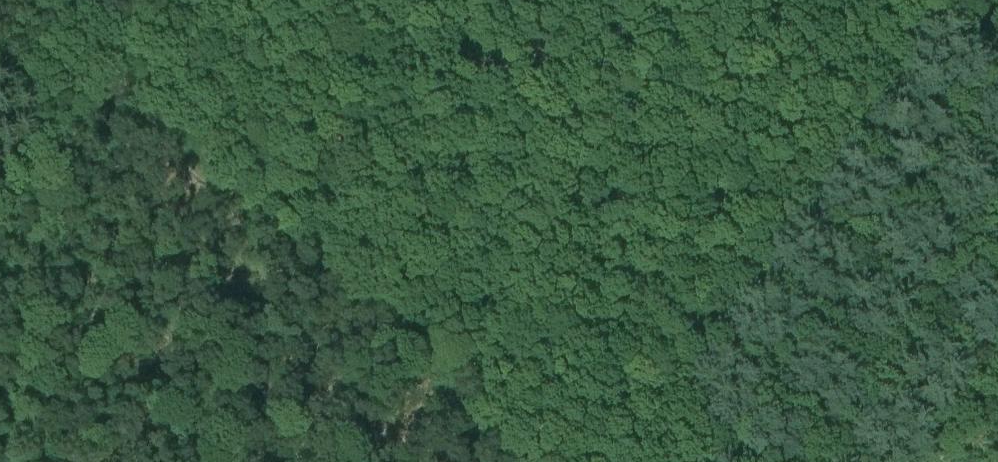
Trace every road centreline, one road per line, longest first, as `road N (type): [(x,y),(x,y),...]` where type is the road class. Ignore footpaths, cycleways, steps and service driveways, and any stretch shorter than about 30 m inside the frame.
road 1 (track): [(514,461),(458,375),(186,160),(112,83),(170,0)]

